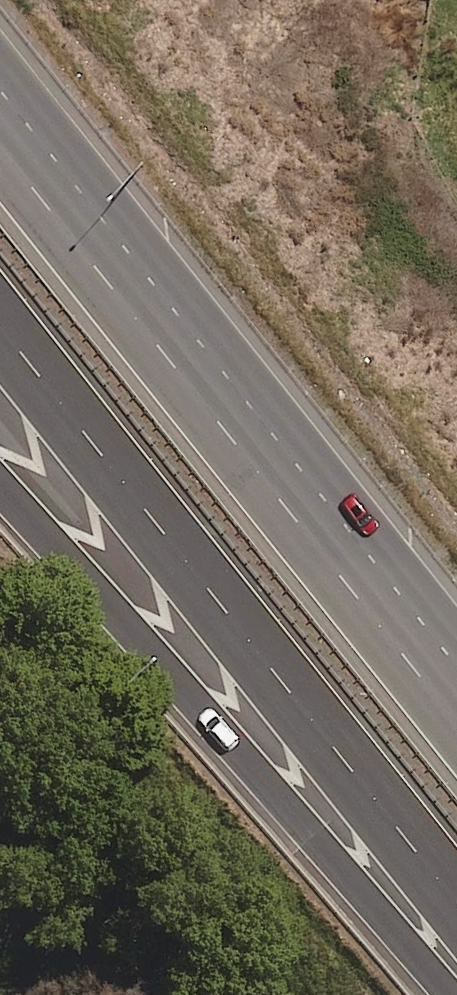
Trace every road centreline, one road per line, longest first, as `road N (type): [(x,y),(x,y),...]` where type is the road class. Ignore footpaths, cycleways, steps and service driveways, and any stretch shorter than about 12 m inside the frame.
road 1 (motorway): [(0,148),(456,726)]
road 2 (motorway): [(456,910),(0,334)]
road 3 (motorway): [(452,994),(0,490)]

